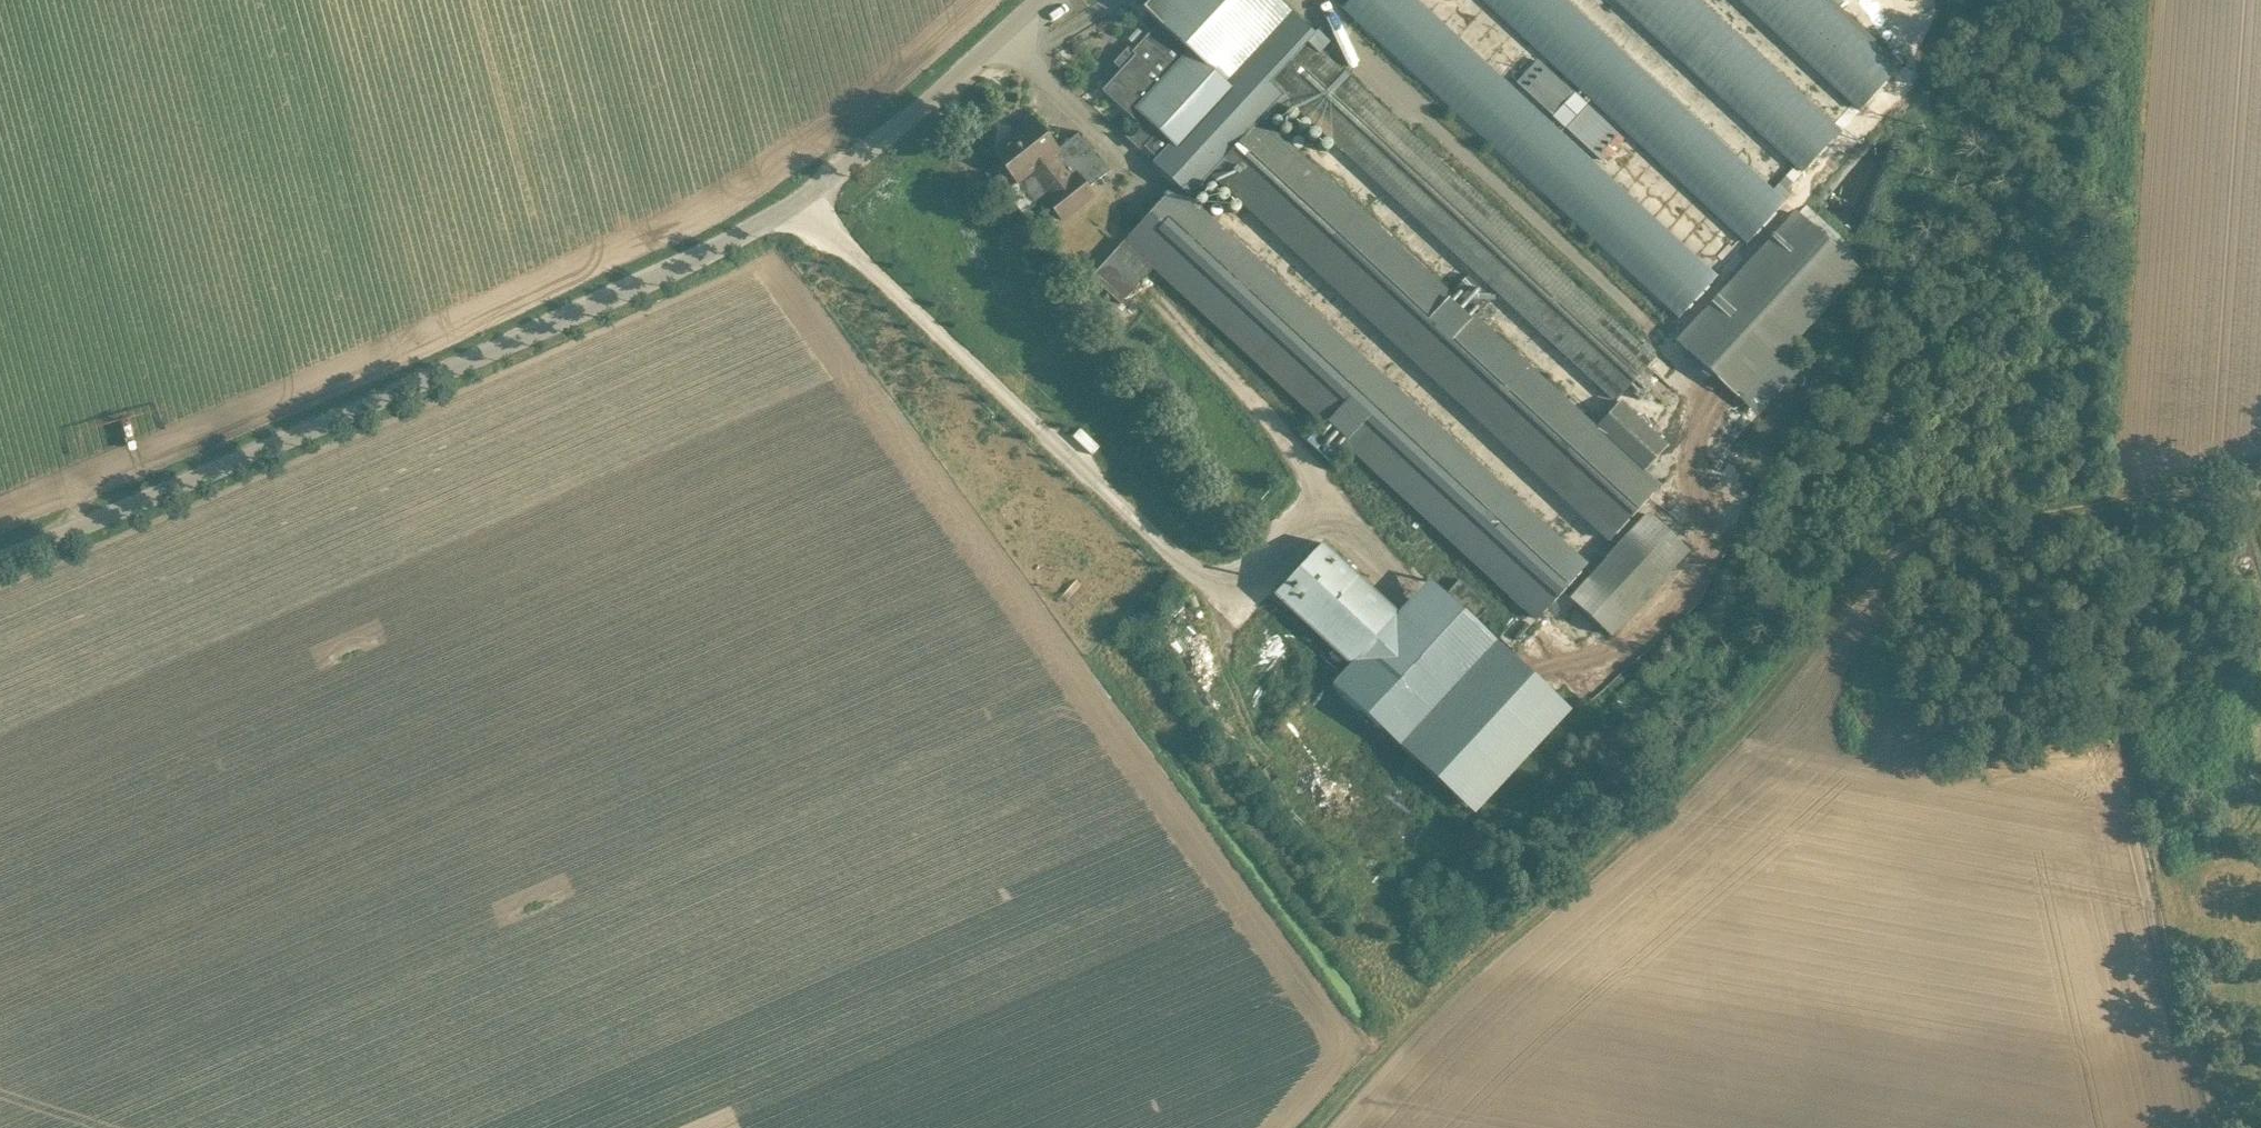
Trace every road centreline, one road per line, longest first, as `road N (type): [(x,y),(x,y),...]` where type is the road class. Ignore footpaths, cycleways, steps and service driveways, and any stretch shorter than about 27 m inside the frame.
road 1 (track): [(1306,1127),(1423,993),(1682,769),(1880,549),(1920,530),(2064,499),(2260,482)]
road 2 (unclassified): [(0,561),(681,268),(791,206),(888,136),(1039,0)]

